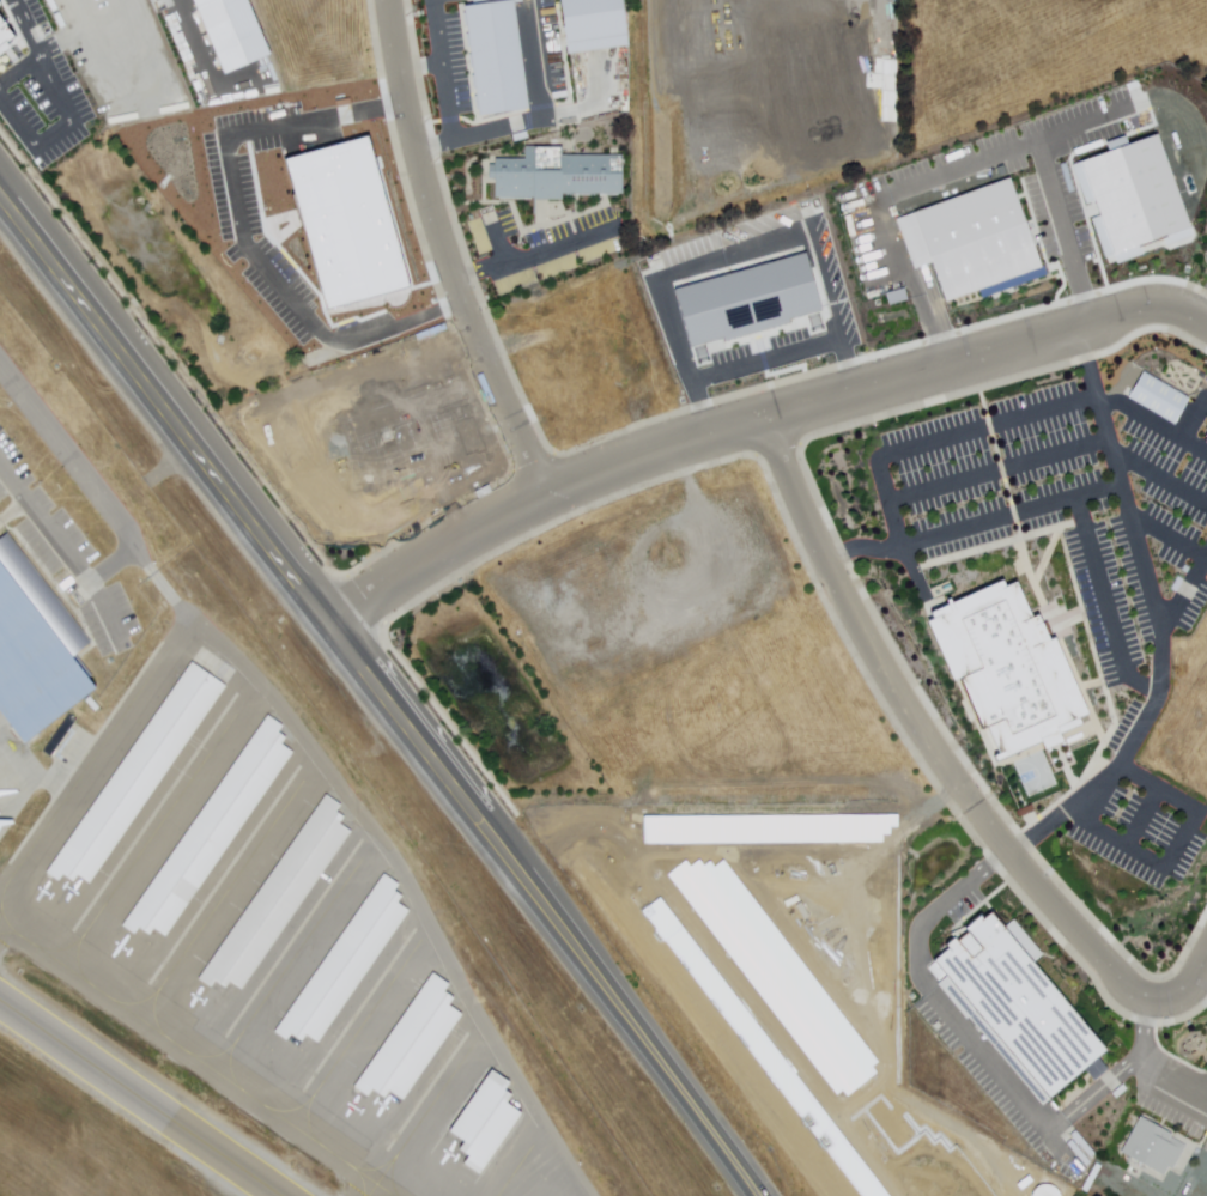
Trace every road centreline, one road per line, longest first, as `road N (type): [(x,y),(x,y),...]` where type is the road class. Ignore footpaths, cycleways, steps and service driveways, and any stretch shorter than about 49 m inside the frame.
road 1 (primary): [(761,1195),(0,175)]
road 2 (residential): [(1206,324),(1164,306),(1134,310),(541,488),(339,623)]
road 3 (residential): [(771,418),(824,555),(952,776),(1133,992),(1160,1002),(1188,996)]
road 4 (residential): [(388,0),(424,199),(483,363),(541,488)]

